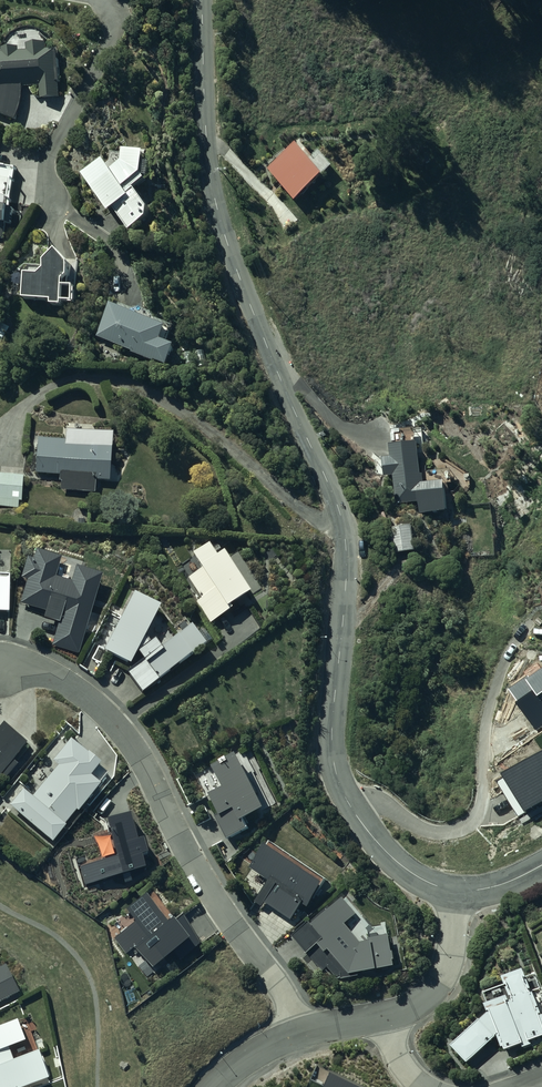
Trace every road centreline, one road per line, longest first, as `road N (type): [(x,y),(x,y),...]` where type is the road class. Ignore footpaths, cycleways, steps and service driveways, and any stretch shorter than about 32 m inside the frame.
road 1 (unclassified): [(202,0),(207,147),(226,237),(346,547),(336,770),(347,800),(391,857),(419,881),(454,891)]
road 2 (residential): [(307,1030),(203,878),(113,718),(66,683),(4,667)]
road 3 (residential): [(454,891),(439,981),(410,1008),(385,1014)]

